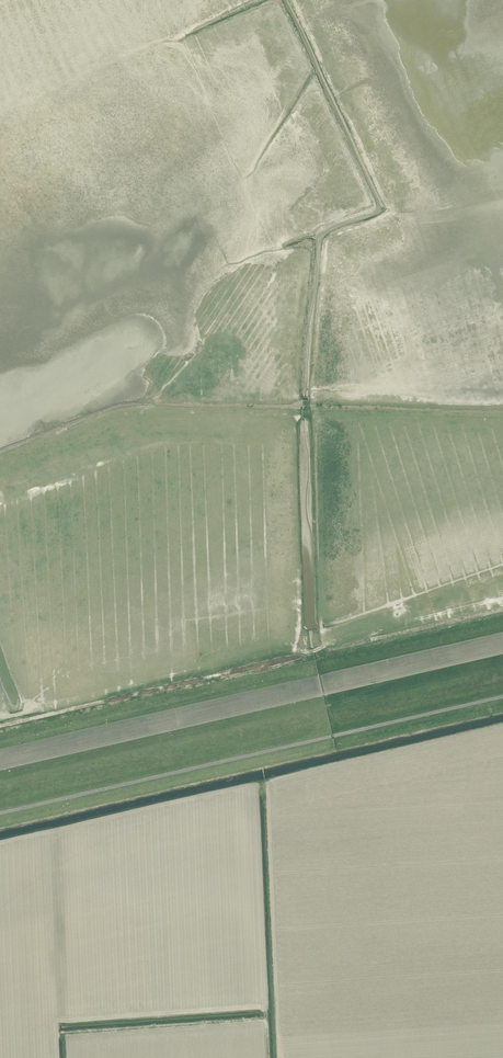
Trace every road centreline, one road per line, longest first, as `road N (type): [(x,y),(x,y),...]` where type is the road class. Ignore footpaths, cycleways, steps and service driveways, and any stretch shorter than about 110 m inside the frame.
road 1 (unclassified): [(0,813),(502,696)]

